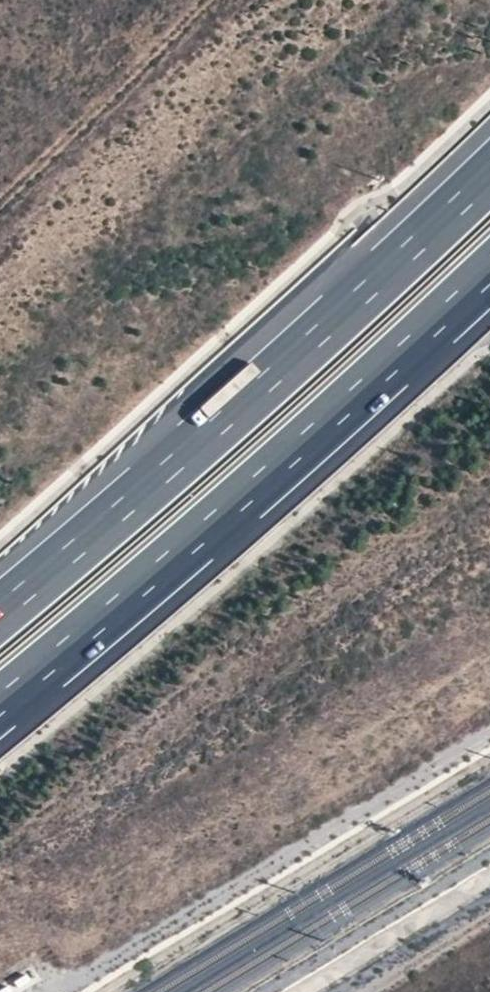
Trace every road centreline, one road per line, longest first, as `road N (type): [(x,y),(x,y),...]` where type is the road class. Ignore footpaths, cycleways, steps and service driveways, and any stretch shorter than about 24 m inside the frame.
road 1 (motorway): [(489,174),(205,437),(0,612)]
road 2 (motorway): [(0,704),(489,272)]
road 3 (track): [(0,205),(206,0)]

